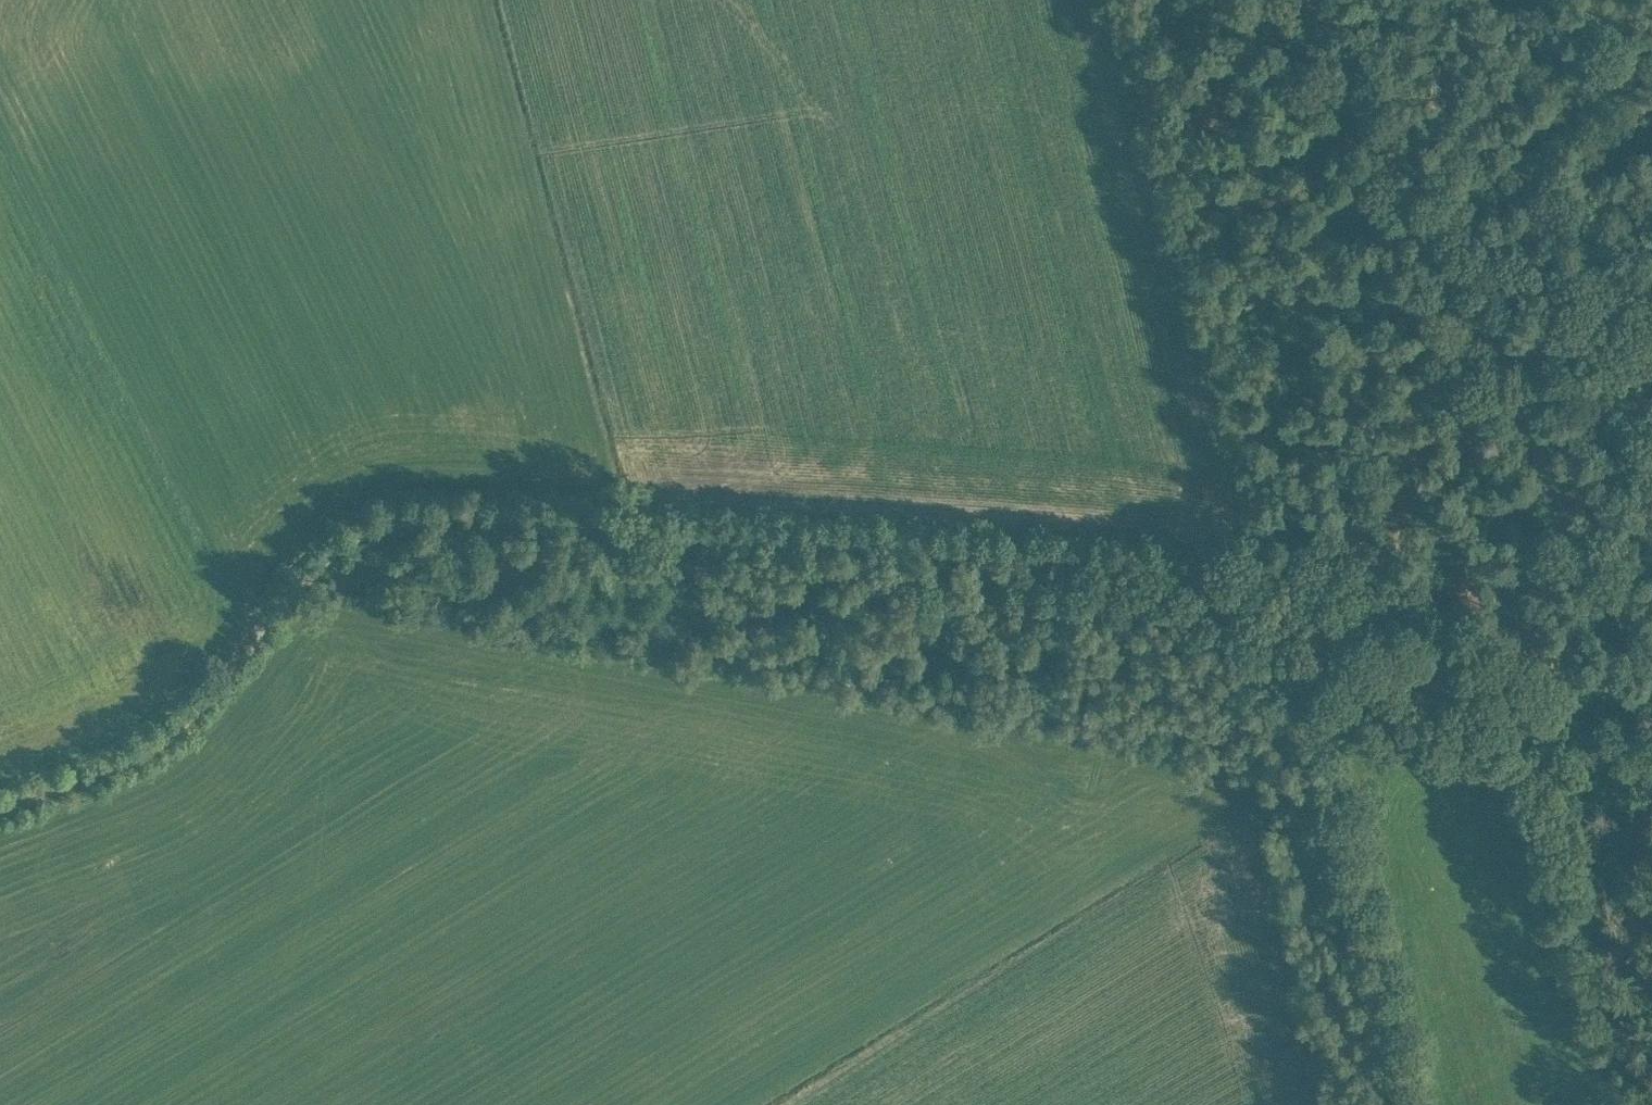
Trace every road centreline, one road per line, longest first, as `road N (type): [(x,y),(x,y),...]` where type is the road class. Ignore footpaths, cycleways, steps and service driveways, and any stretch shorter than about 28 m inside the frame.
road 1 (track): [(1651,722),(1616,739),(1352,659),(1273,613),(1269,571),(439,510),(356,529),(160,743),(0,808)]
road 2 (track): [(1651,656),(1317,0)]

